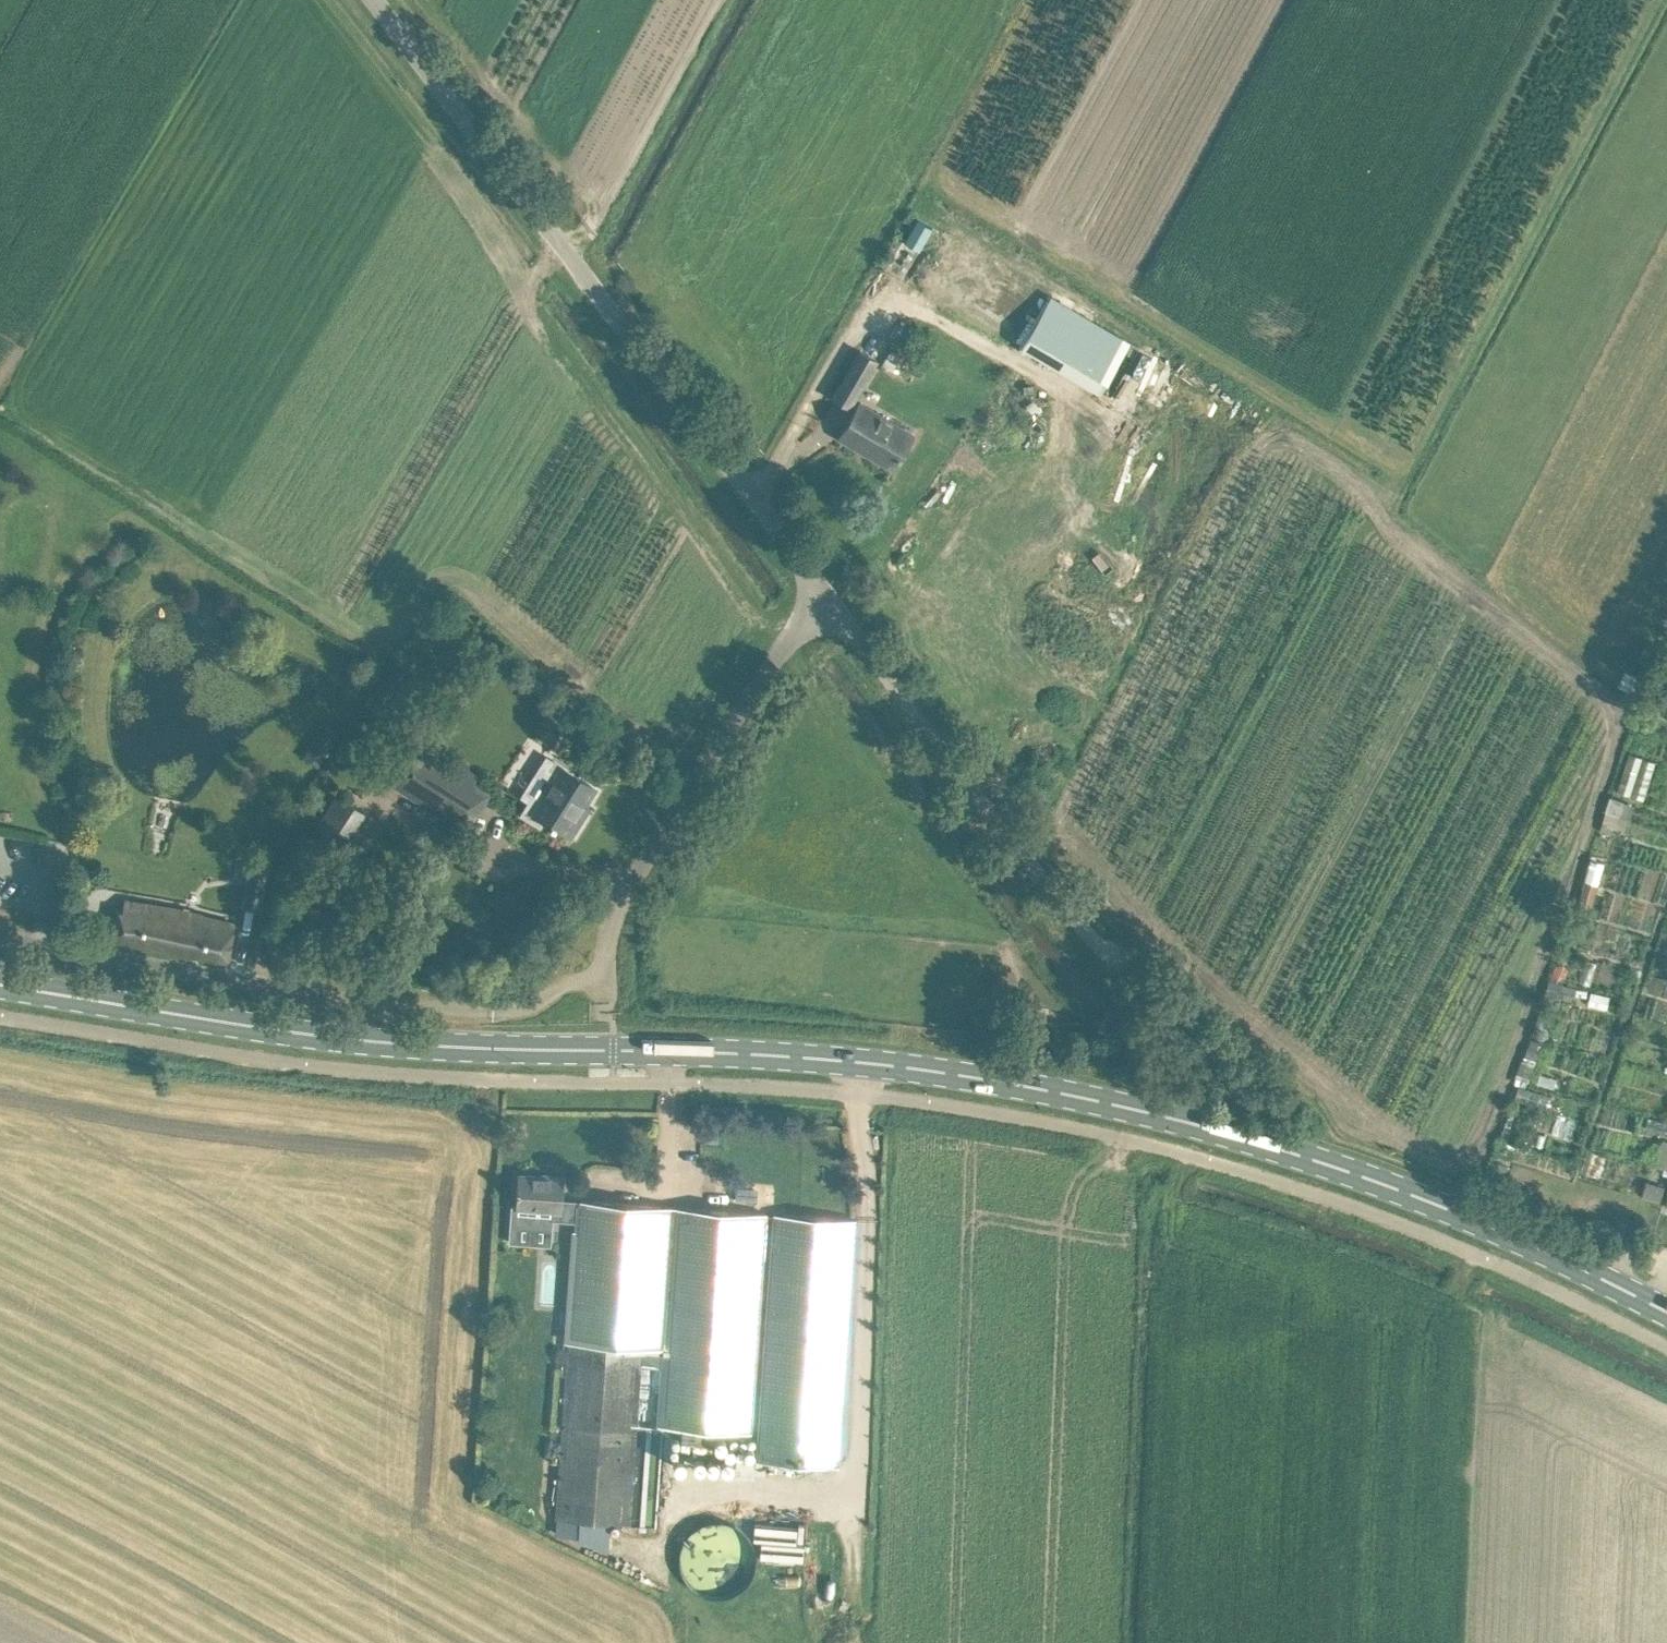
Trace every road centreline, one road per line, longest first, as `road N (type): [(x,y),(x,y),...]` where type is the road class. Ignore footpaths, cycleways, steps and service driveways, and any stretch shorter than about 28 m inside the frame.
road 1 (unclassified): [(1666,1346),(1459,1248),(1314,1192),(1036,1119),(776,1087),(321,1068),(0,1016)]
road 2 (primary): [(1666,1311),(1296,1149),(995,1084),(771,1053),(341,1040),(0,986)]
road 3 (unclassified): [(818,593),(616,908),(602,972),(562,984),(532,1005),(494,1012),(362,1001),(0,941)]
road 4 (unclassified): [(375,0),(818,593)]
road 5 (unclassified): [(818,593),(1114,962)]

